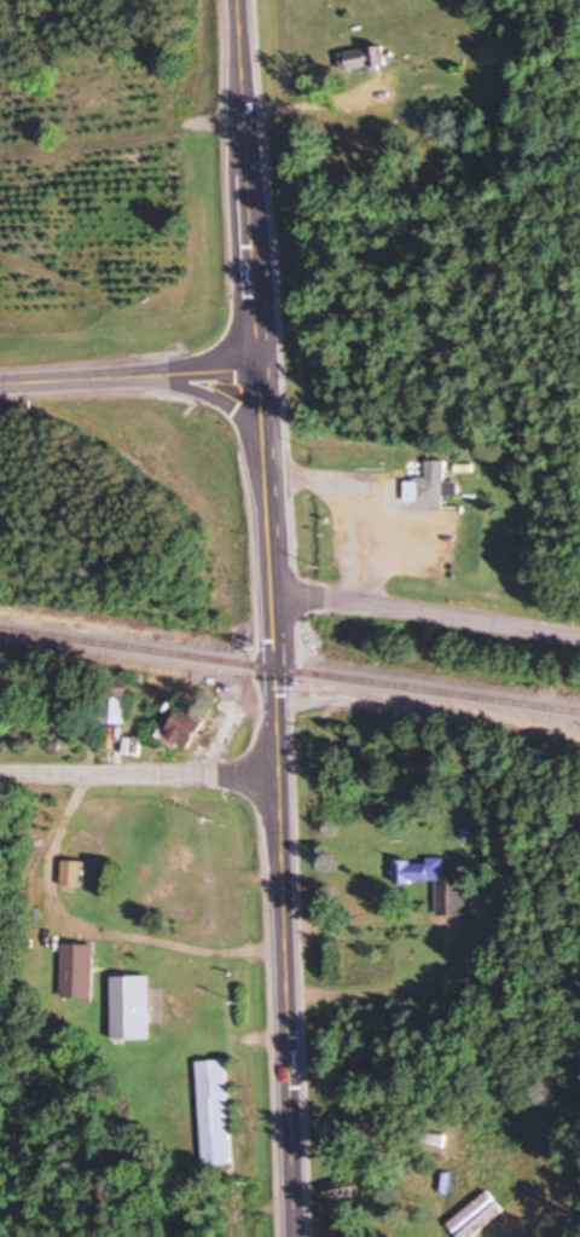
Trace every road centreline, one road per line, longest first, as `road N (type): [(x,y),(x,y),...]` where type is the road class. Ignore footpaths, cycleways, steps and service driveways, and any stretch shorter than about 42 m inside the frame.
road 1 (primary): [(297,1236),(259,368)]
road 2 (primary): [(259,368),(239,0)]
road 3 (residential): [(271,593),(579,634)]
road 4 (residential): [(282,774),(0,772)]
road 5 (primary): [(0,384),(259,368)]
road 6 (primary): [(133,377),(195,388),(233,407),(266,470)]

